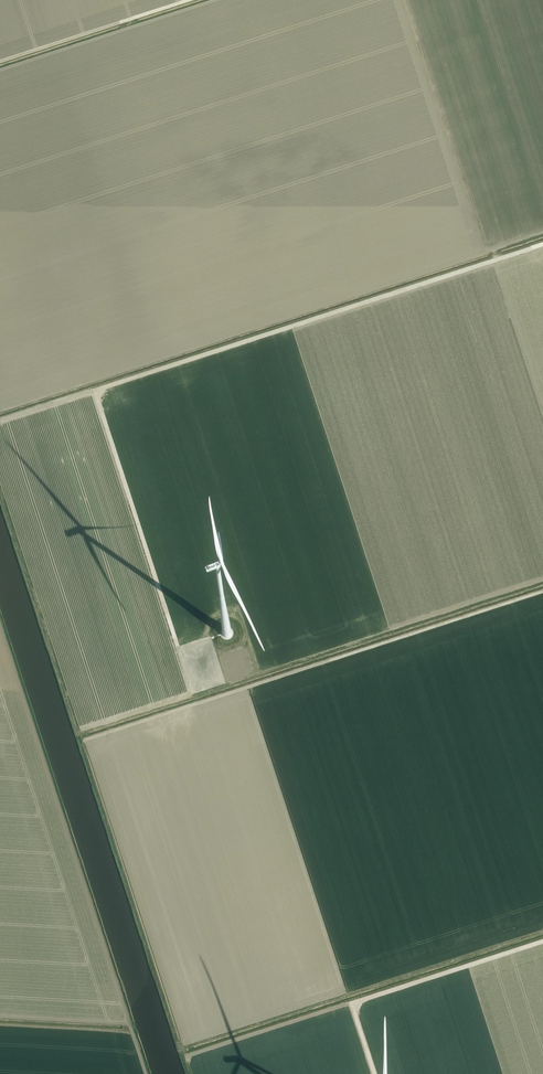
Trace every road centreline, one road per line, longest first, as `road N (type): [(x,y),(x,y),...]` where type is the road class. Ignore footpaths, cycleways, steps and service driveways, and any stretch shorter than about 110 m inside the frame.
road 1 (track): [(191,689),(95,390),(542,244)]
road 2 (track): [(542,591),(234,690)]

